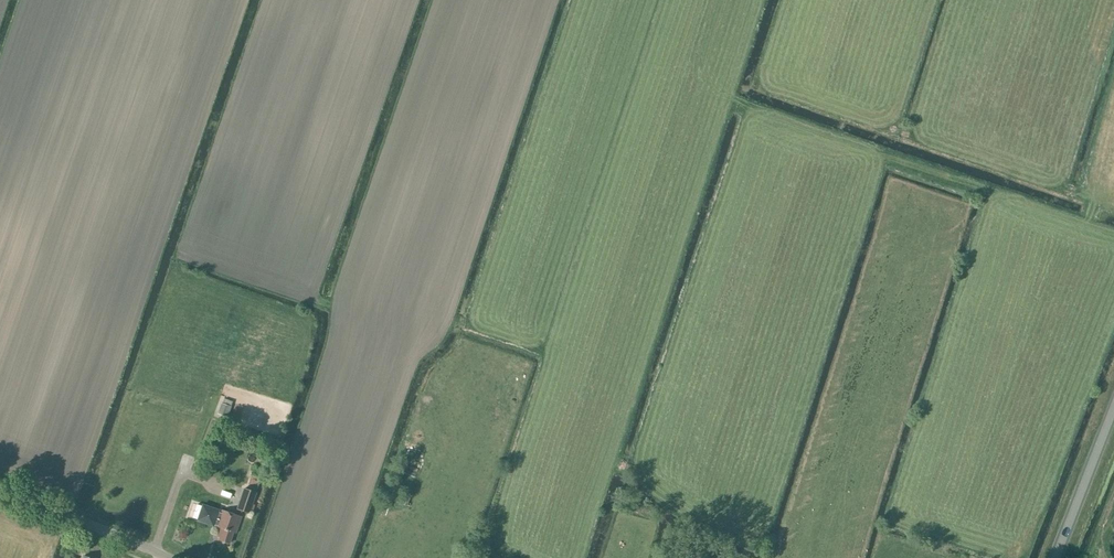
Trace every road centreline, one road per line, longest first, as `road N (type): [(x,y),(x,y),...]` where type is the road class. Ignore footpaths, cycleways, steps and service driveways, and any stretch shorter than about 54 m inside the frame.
road 1 (unclassified): [(163,557),(0,492)]
road 2 (secondary): [(1055,557),(1113,404)]

